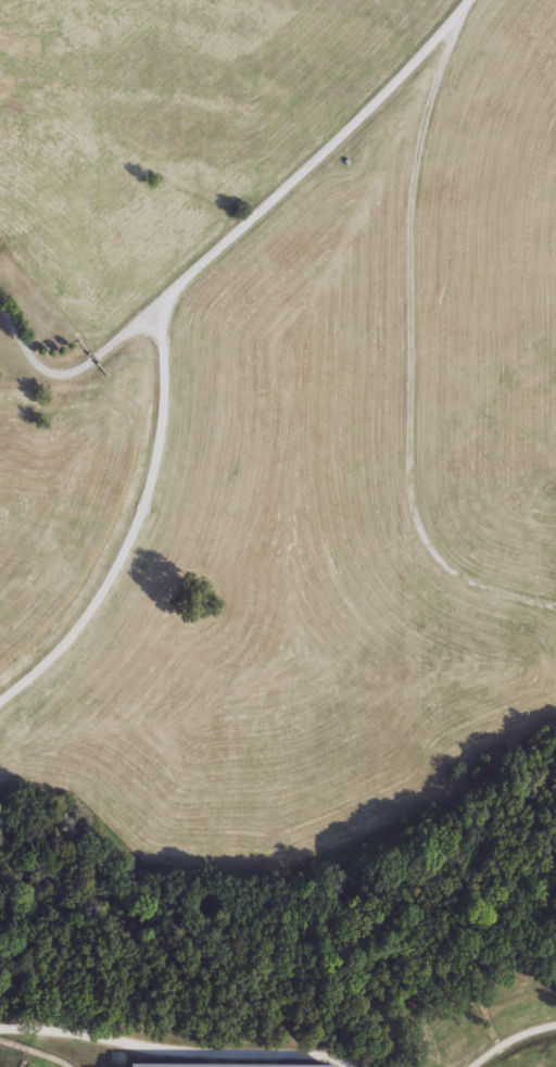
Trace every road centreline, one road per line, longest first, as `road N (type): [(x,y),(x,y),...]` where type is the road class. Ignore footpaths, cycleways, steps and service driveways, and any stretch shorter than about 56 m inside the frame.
road 1 (residential): [(0,1028),(68,1031),(163,1052),(329,1055),(349,1066)]

